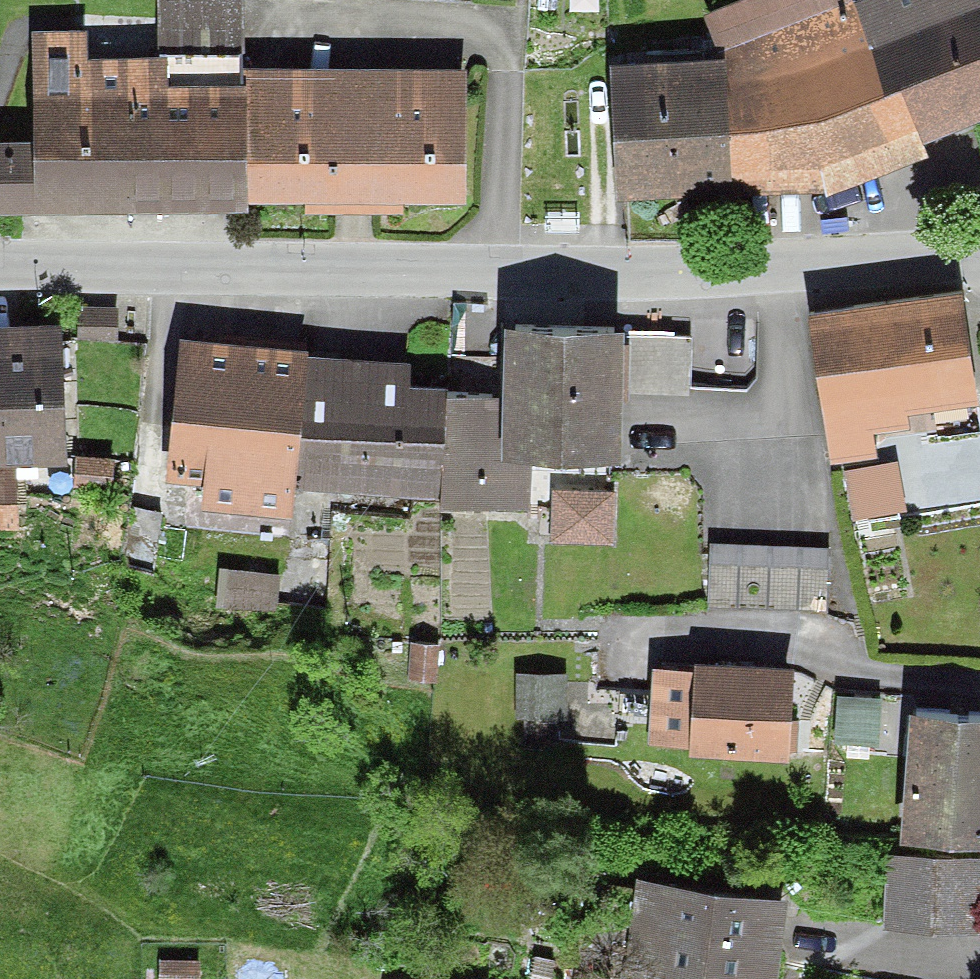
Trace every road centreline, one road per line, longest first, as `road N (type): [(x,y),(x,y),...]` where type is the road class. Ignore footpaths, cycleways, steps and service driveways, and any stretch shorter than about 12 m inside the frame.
road 1 (tertiary): [(0,262),(507,270),(928,255),(979,270)]

